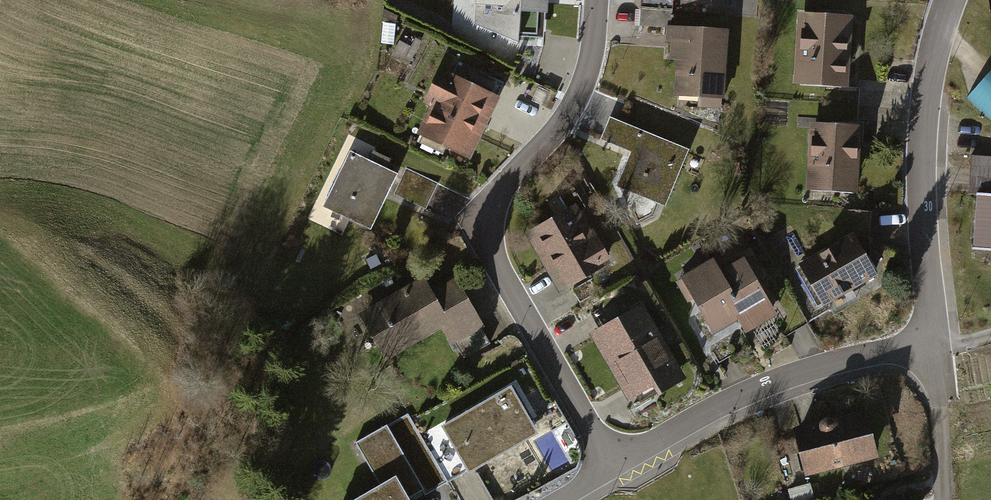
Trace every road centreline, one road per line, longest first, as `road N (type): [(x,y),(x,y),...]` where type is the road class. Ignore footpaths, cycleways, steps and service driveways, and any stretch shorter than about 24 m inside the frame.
road 1 (residential): [(597,0),(582,94),(511,181),(489,232),(499,266),(612,466)]
road 2 (residential): [(951,0),(923,153),(933,345)]
road 3 (residential): [(933,345),(746,393),(612,466)]
road 4 (residential): [(933,345),(944,499)]

